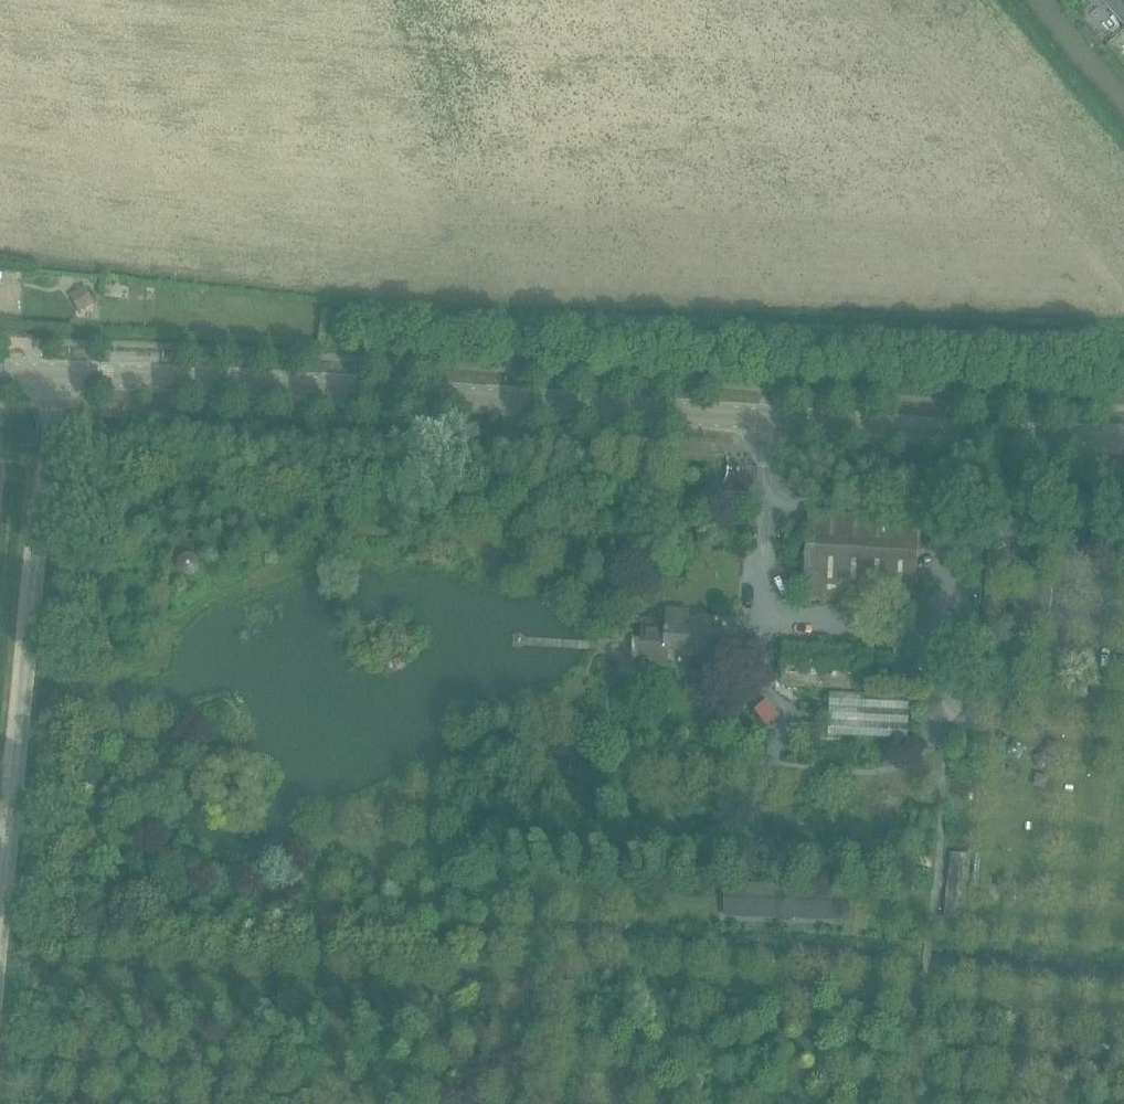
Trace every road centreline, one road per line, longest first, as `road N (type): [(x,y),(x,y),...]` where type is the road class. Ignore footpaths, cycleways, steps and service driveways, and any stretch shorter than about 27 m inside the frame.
road 1 (secondary): [(1123,439),(216,380),(47,379)]
road 2 (residential): [(0,950),(55,405)]

